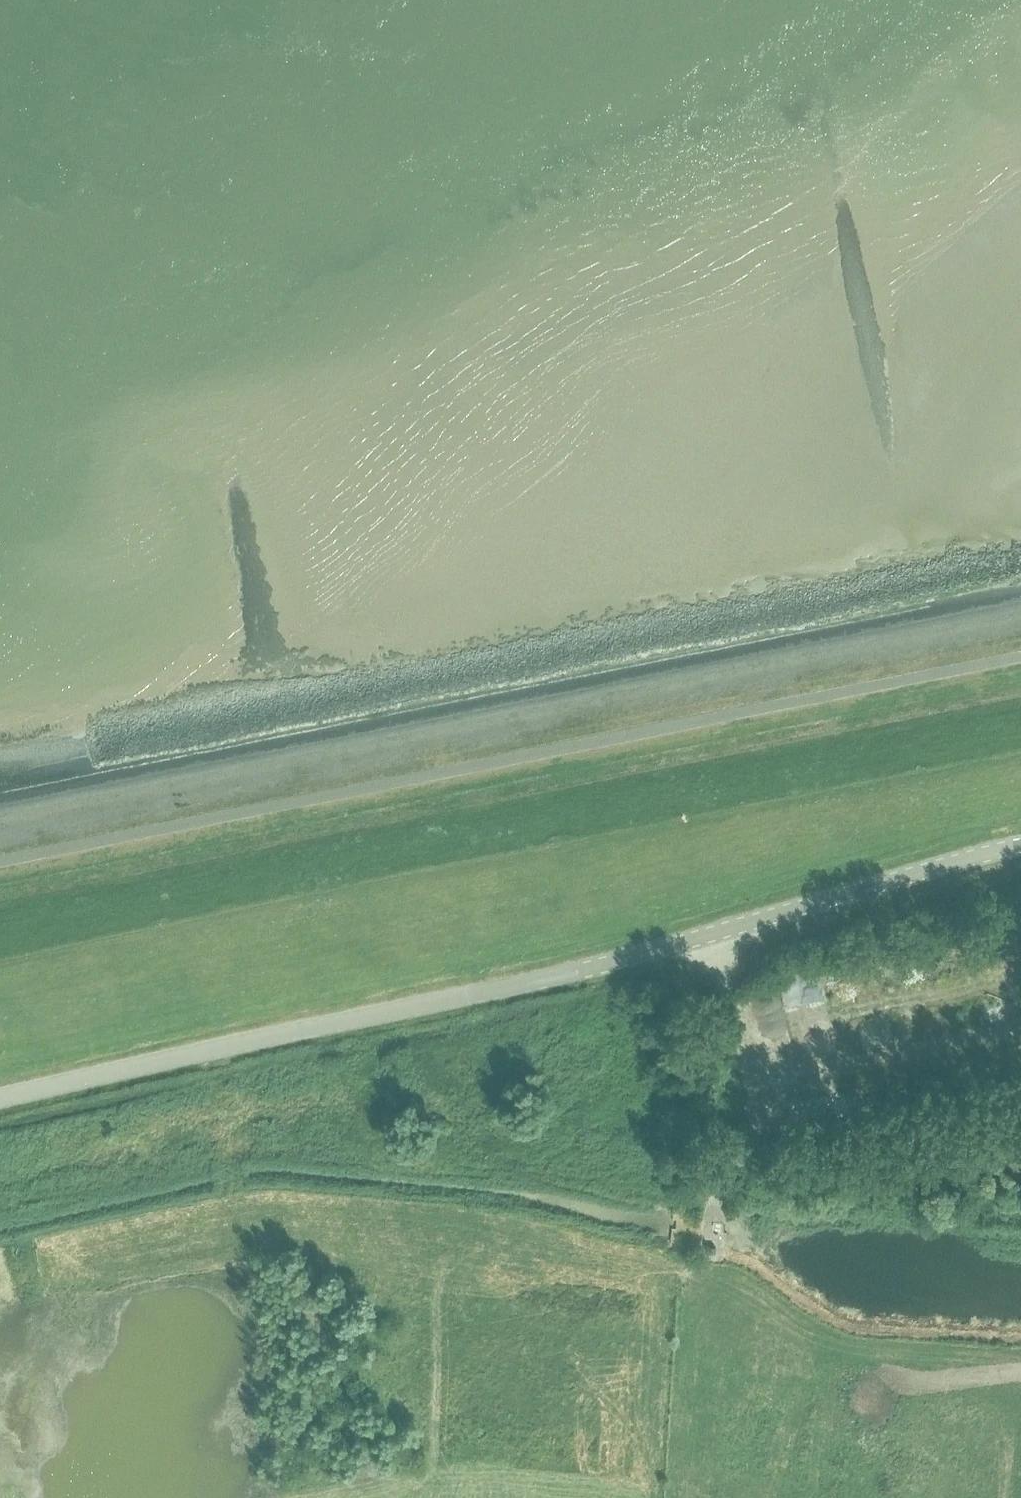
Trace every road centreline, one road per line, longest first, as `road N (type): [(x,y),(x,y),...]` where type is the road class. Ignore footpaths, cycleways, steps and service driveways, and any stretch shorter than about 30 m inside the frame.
road 1 (tertiary): [(0,1102),(572,973),(1020,843)]

